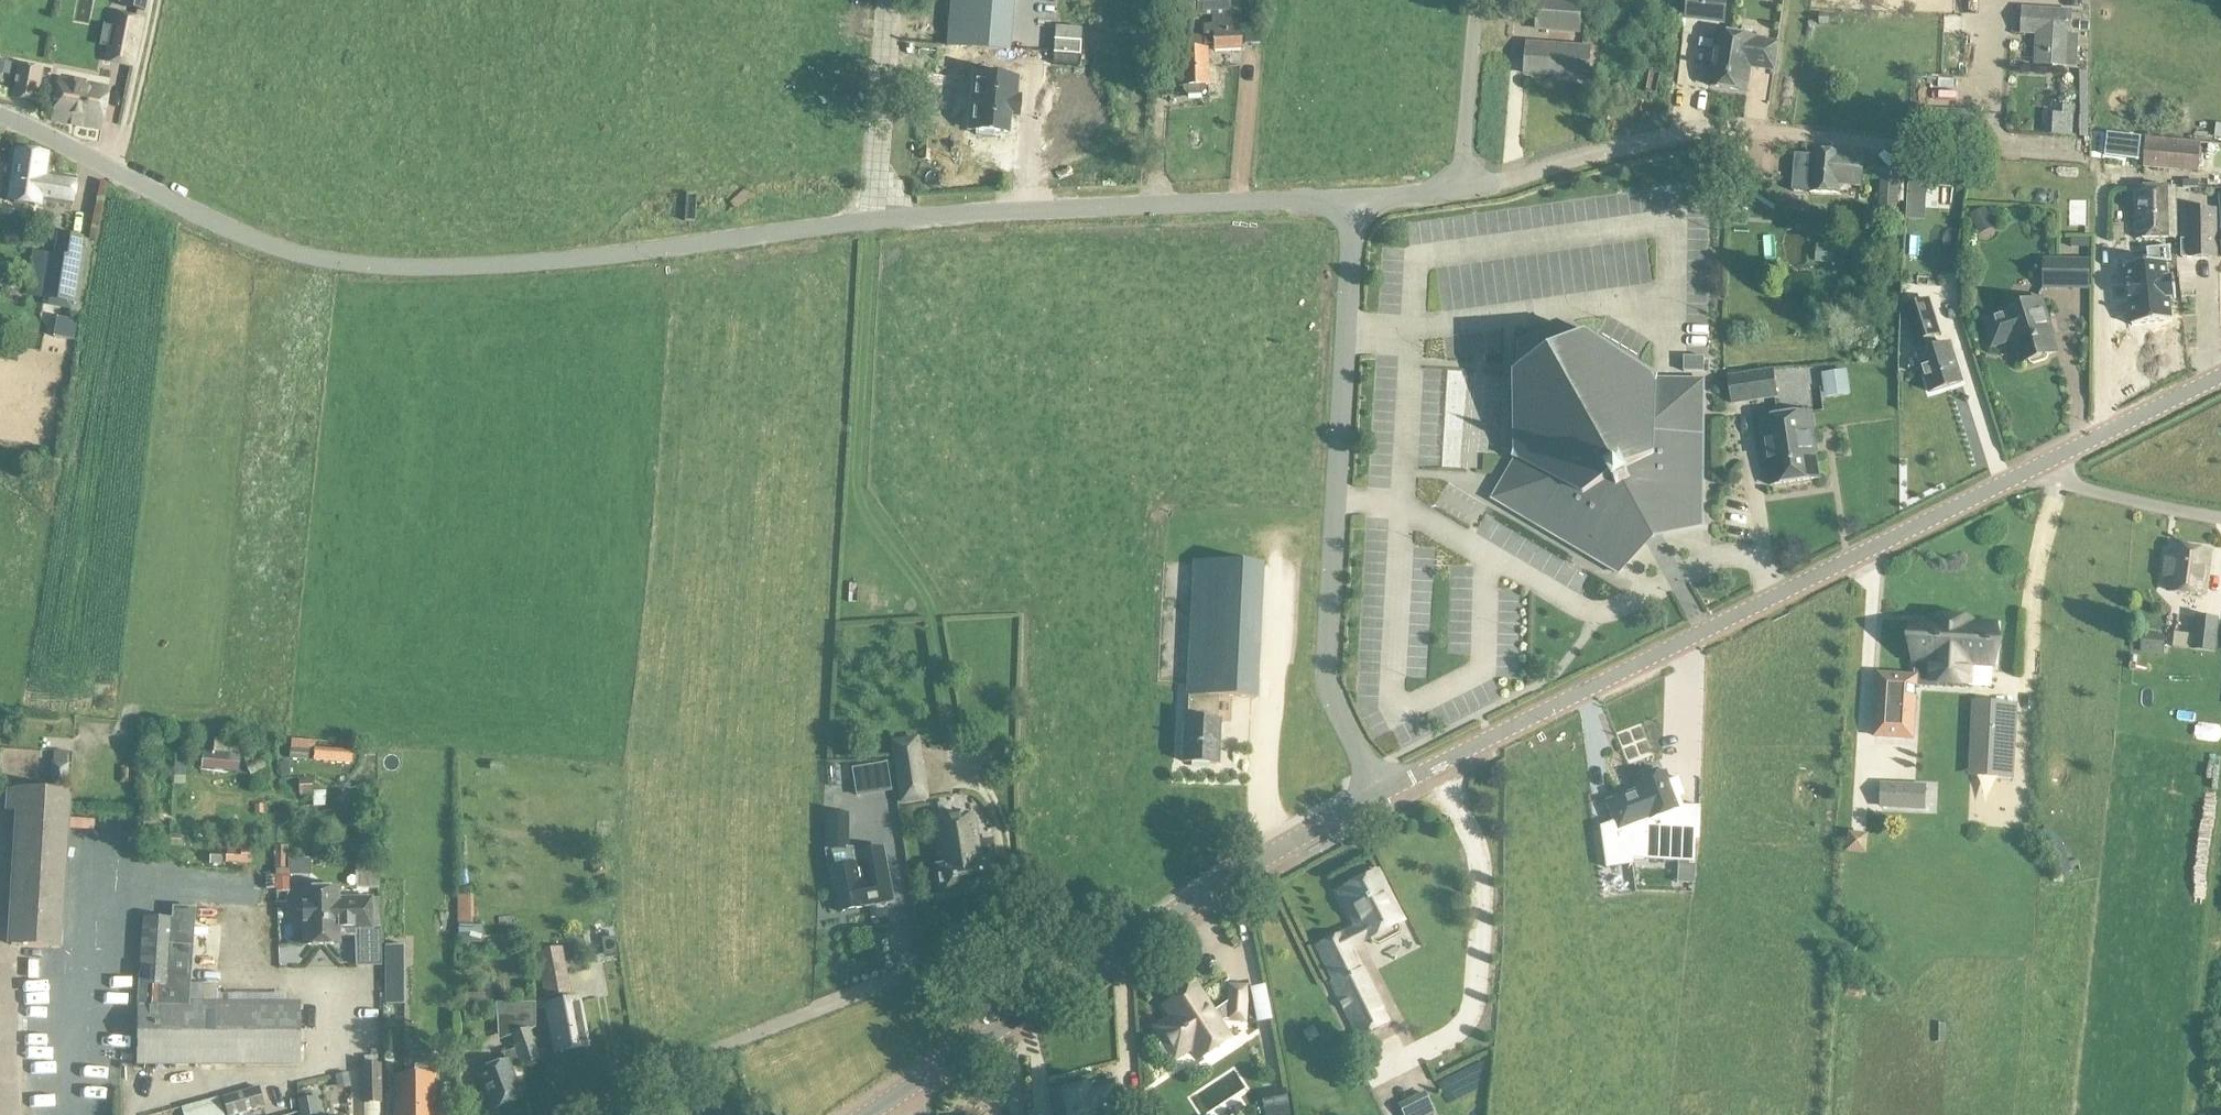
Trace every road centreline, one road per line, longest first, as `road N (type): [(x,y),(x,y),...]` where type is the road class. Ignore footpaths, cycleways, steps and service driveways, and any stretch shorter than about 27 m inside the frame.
road 1 (unclassified): [(0,116),(273,247),(409,267),(645,251),(917,215),(1357,198)]
road 2 (tertiary): [(1380,792),(2035,464)]
road 3 (unclassified): [(1357,198),(1328,697),(1380,792)]
road 4 (residential): [(586,1114),(832,1004),(972,953),(1024,945)]
road 5 (tertiary): [(1061,989),(1380,792)]
road 6 (unclassified): [(1459,188),(1675,133),(1742,126)]
road 7 (tertiary): [(867,1114),(1061,989)]
road 8 (tertiary): [(2035,464),(2220,374)]
road 9 (unclassified): [(2220,517),(2112,497),(2035,464)]
road 10 (unclassified): [(1459,188),(1479,0)]

